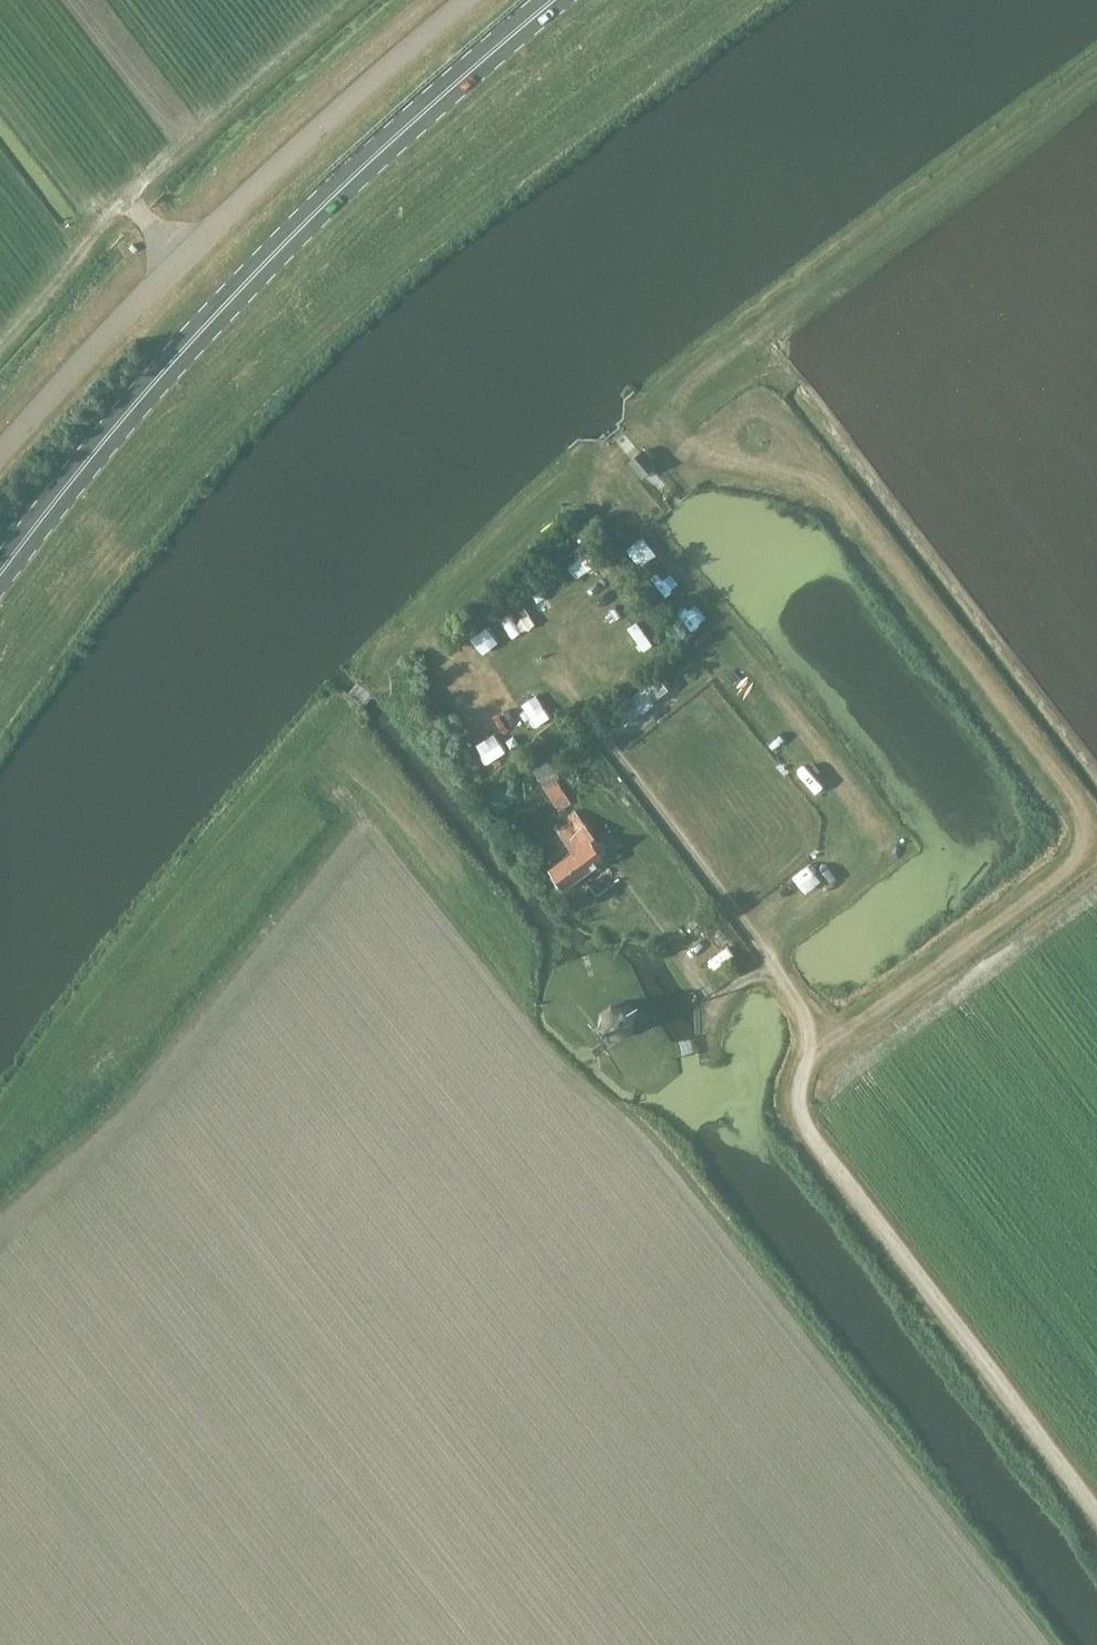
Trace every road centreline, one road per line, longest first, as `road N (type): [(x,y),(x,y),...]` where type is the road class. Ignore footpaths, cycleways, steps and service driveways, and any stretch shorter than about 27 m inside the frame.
road 1 (track): [(800,445),(1075,801),(1084,840),(808,1059)]
road 2 (primary): [(0,570),(125,413),(278,247),(551,0)]
road 3 (unclassified): [(465,0),(247,192),(0,452)]
road 4 (track): [(383,664),(138,953),(0,1135)]
road 5 (track): [(808,1059),(797,1096),(807,1130),(1096,1516)]
road 6 (track): [(565,692),(786,986)]
road 7 (track): [(704,998),(714,1001),(750,978),(786,986),(805,1015),(808,1059)]

